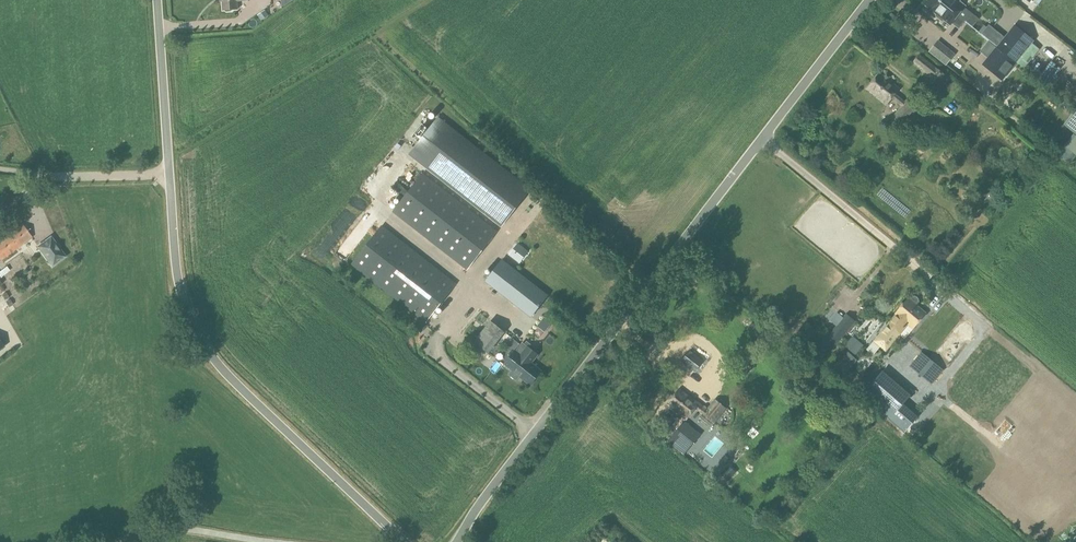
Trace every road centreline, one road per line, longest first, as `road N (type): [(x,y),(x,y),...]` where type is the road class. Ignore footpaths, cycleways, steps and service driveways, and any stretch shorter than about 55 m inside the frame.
road 1 (unclassified): [(456,541),(873,0)]
road 2 (unclassified): [(406,541),(225,371),(189,322),(180,292),(159,0)]
road 3 (unclassified): [(113,541),(181,529),(276,541)]

